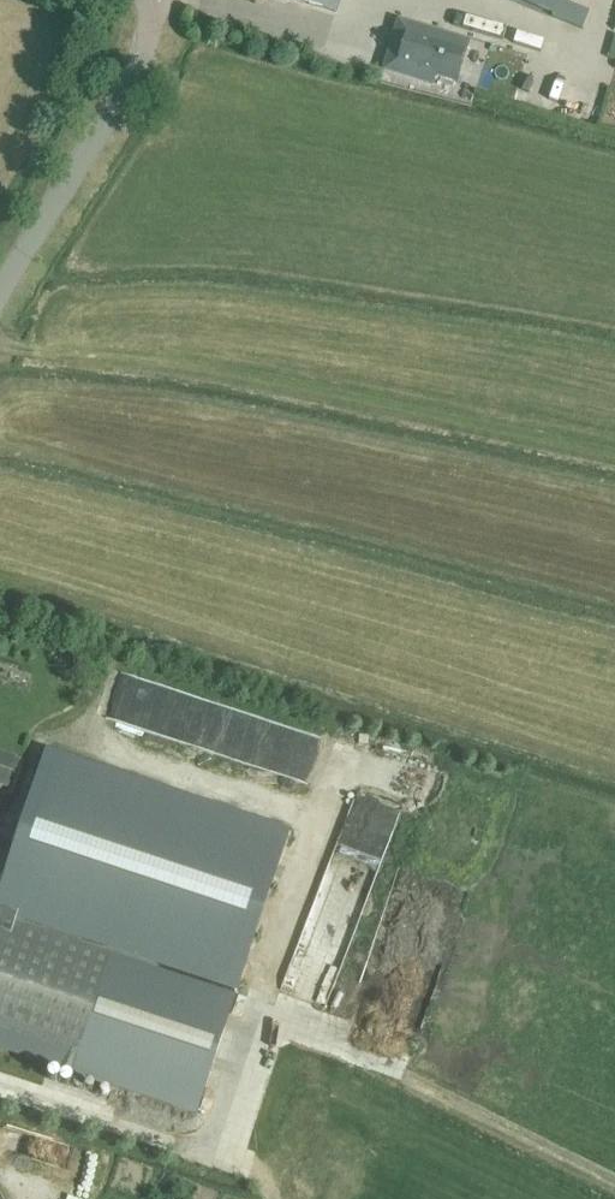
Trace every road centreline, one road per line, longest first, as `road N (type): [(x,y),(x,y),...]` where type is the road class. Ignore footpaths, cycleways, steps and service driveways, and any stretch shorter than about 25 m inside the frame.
road 1 (unclassified): [(0,290),(142,60),(150,0)]

